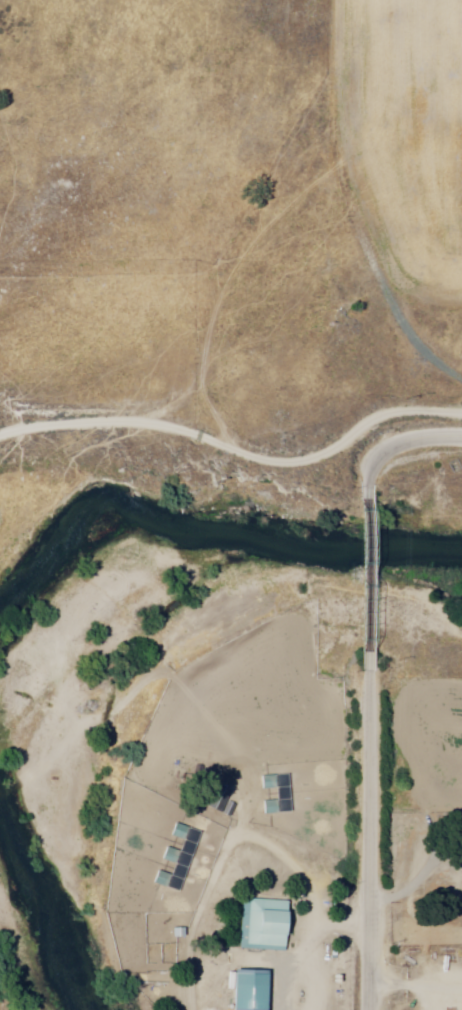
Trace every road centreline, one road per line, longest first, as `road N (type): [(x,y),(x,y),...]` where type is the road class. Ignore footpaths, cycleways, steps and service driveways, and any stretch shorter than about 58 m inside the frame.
road 1 (residential): [(357,0),(346,109),(393,400)]
road 2 (track): [(393,400),(257,390),(0,435)]
road 3 (secondary): [(367,1009),(367,670)]
road 4 (secondary): [(367,670),(365,498)]
road 5 (secondary): [(365,498),(374,463),(396,445),(461,439)]

